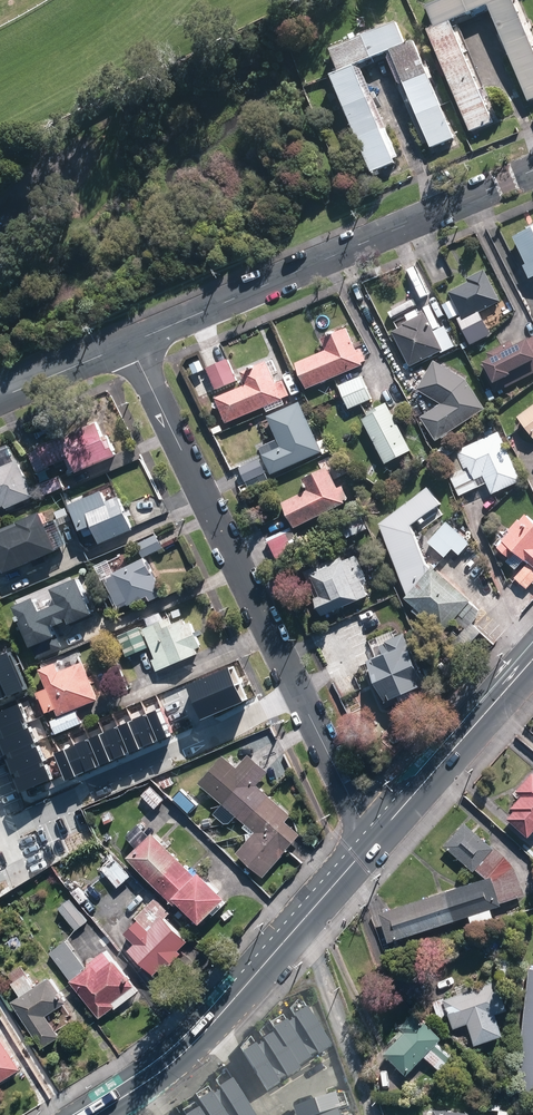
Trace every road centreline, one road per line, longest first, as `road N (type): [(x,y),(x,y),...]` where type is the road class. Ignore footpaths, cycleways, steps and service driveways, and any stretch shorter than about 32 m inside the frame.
road 1 (residential): [(129,343),(532,171)]
road 2 (secondary): [(91,1114),(143,1081),(220,1010),(371,843)]
road 3 (residential): [(129,343),(299,695)]
road 4 (residential): [(299,695),(1,833)]
road 5 (secondary): [(371,843),(532,659)]
road 6 (residential): [(299,695),(371,843)]
road 7 (residential): [(0,398),(129,343)]

